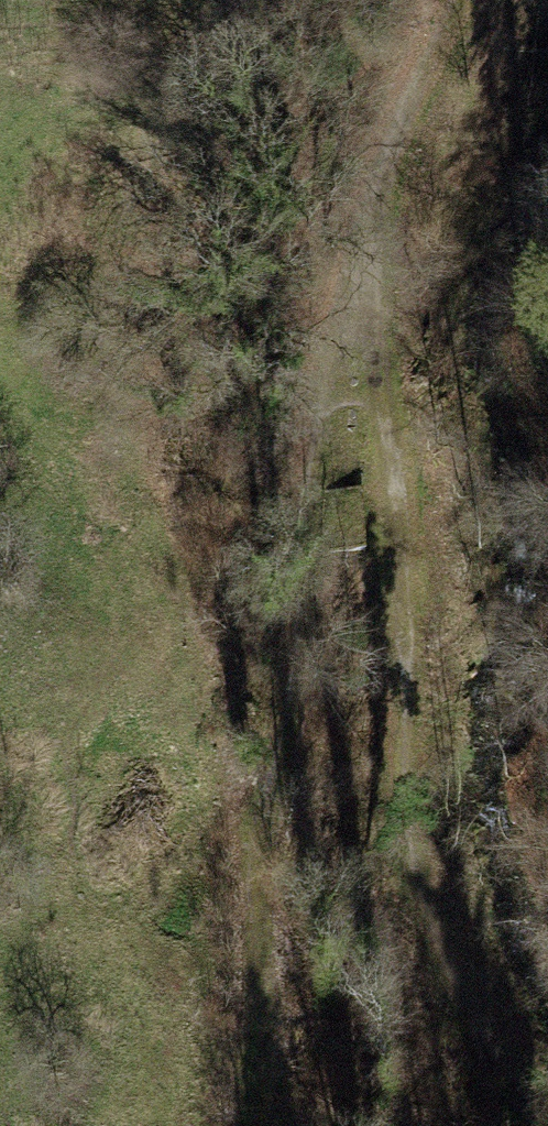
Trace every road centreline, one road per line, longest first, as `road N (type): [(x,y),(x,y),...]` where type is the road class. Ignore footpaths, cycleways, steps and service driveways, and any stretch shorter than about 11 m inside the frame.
road 1 (track): [(360,252),(384,361),(411,582),(410,847),(478,1041),(547,1123)]
road 2 (track): [(244,1125),(257,843),(284,732),(321,444),(360,252)]
road 3 (track): [(360,252),(468,0)]

